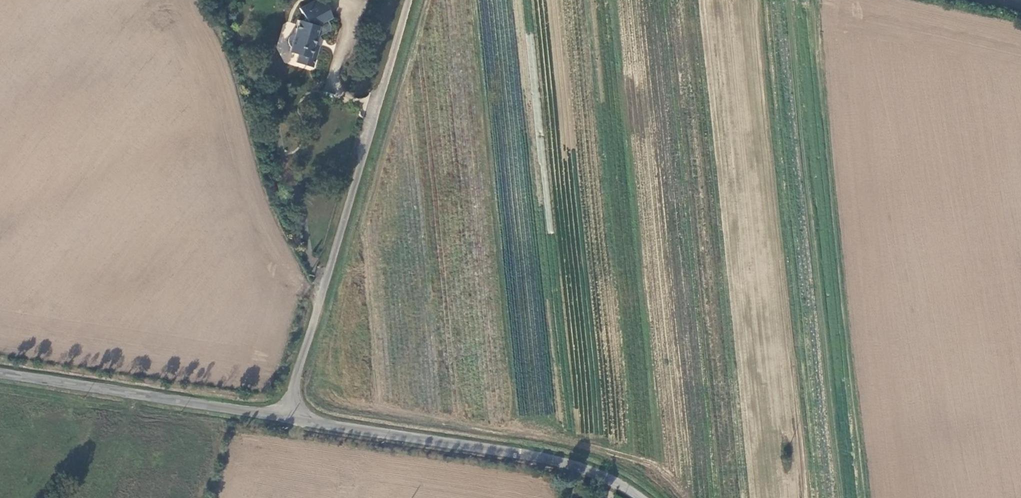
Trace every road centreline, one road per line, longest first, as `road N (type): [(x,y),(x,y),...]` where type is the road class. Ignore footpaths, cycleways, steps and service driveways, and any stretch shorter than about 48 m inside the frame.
road 1 (unclassified): [(293,416),(409,0)]
road 2 (unclassified): [(293,416),(571,462),(638,497)]
road 3 (unclassified): [(0,371),(293,416)]

